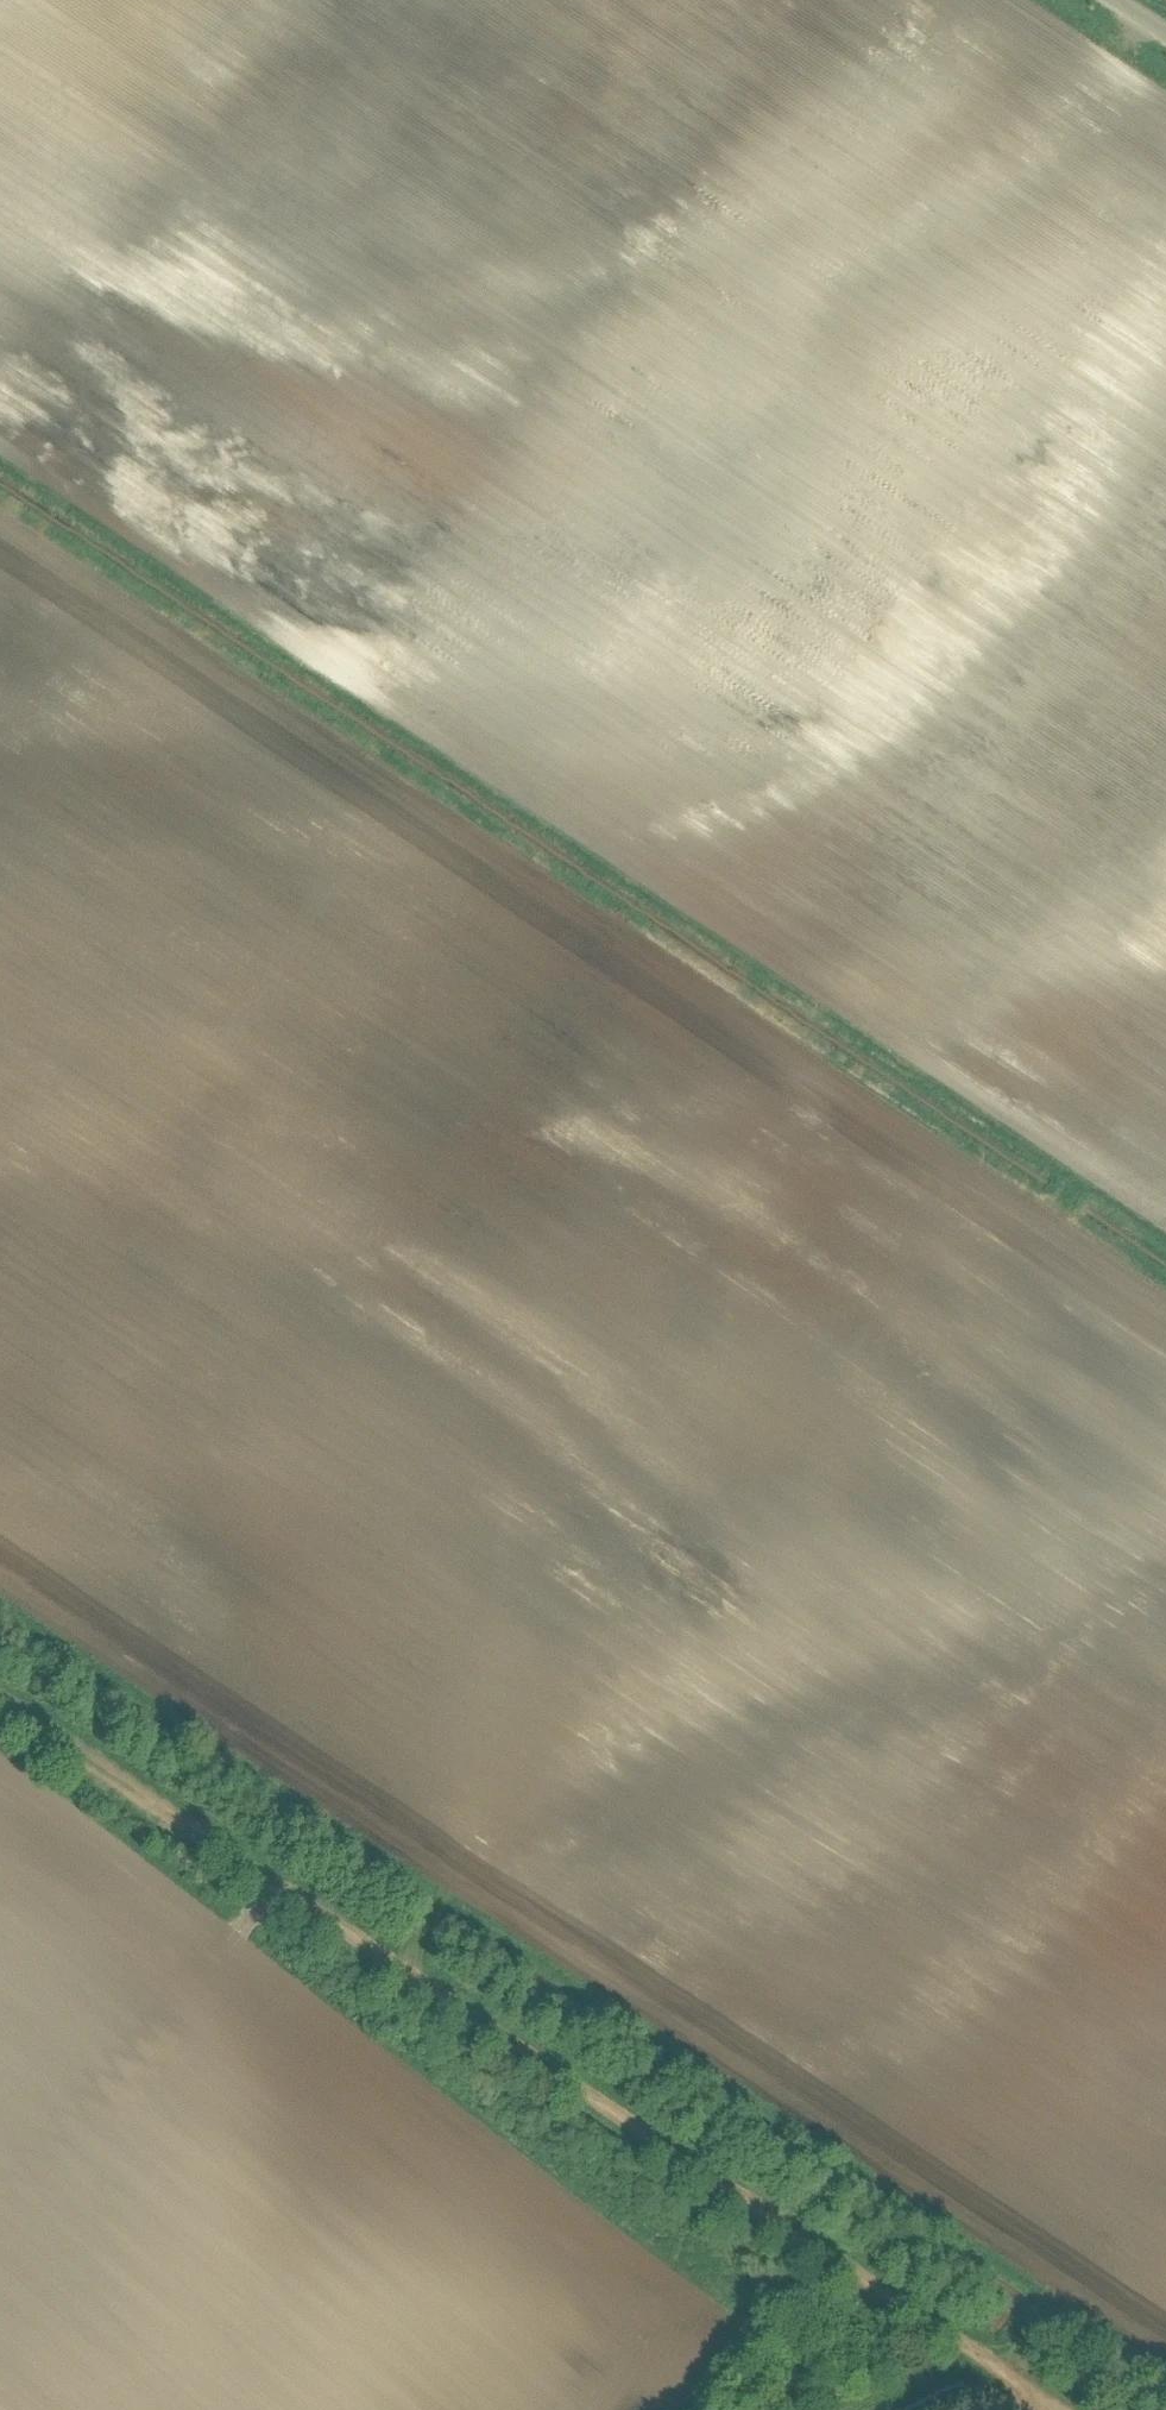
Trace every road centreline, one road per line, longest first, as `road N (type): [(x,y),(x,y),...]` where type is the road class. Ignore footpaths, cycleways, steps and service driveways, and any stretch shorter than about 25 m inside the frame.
road 1 (track): [(1023,2409),(955,2345),(0,1710)]

